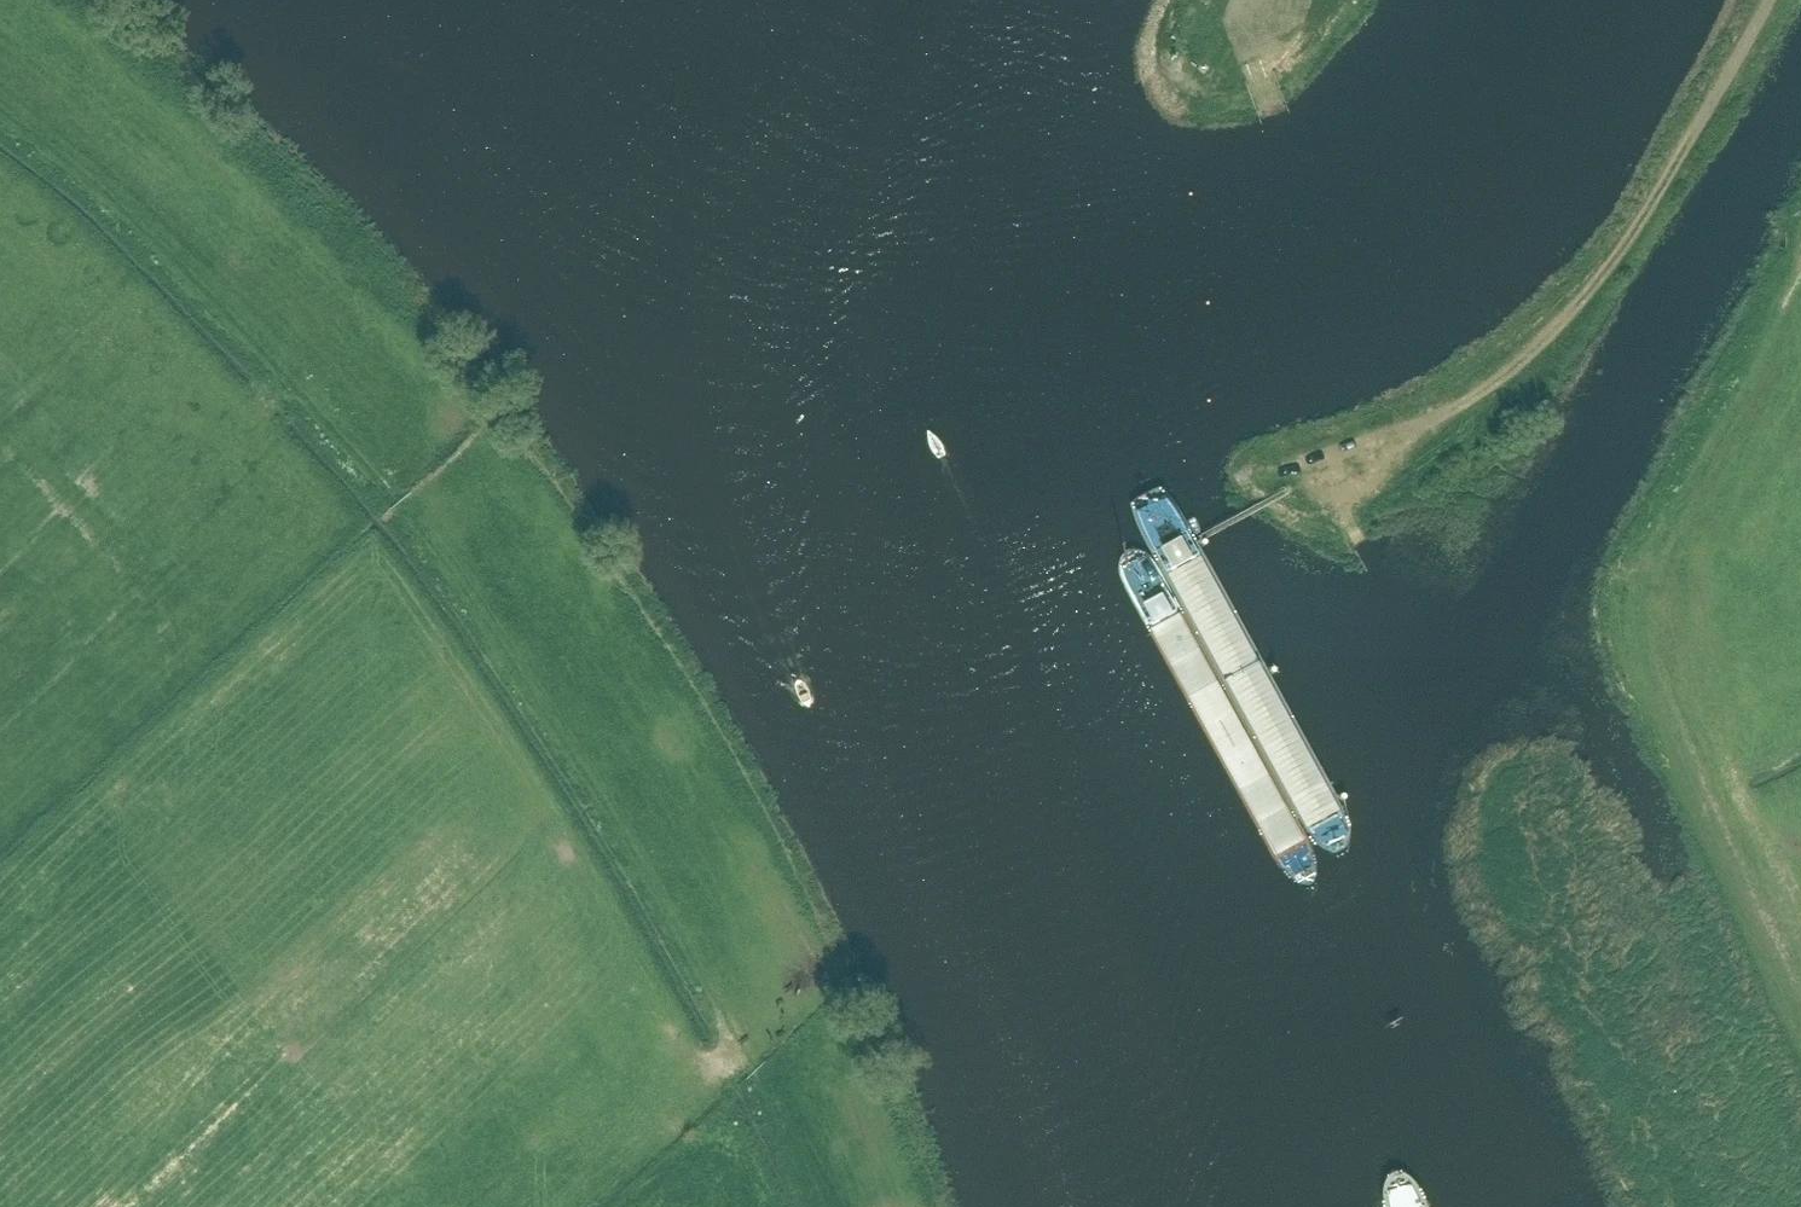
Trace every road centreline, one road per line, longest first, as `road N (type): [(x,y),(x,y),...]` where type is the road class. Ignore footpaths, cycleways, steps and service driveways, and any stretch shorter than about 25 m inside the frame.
road 1 (track): [(1341,472),(1419,435),(1478,395),(1580,303),(1646,213),(1767,0)]

